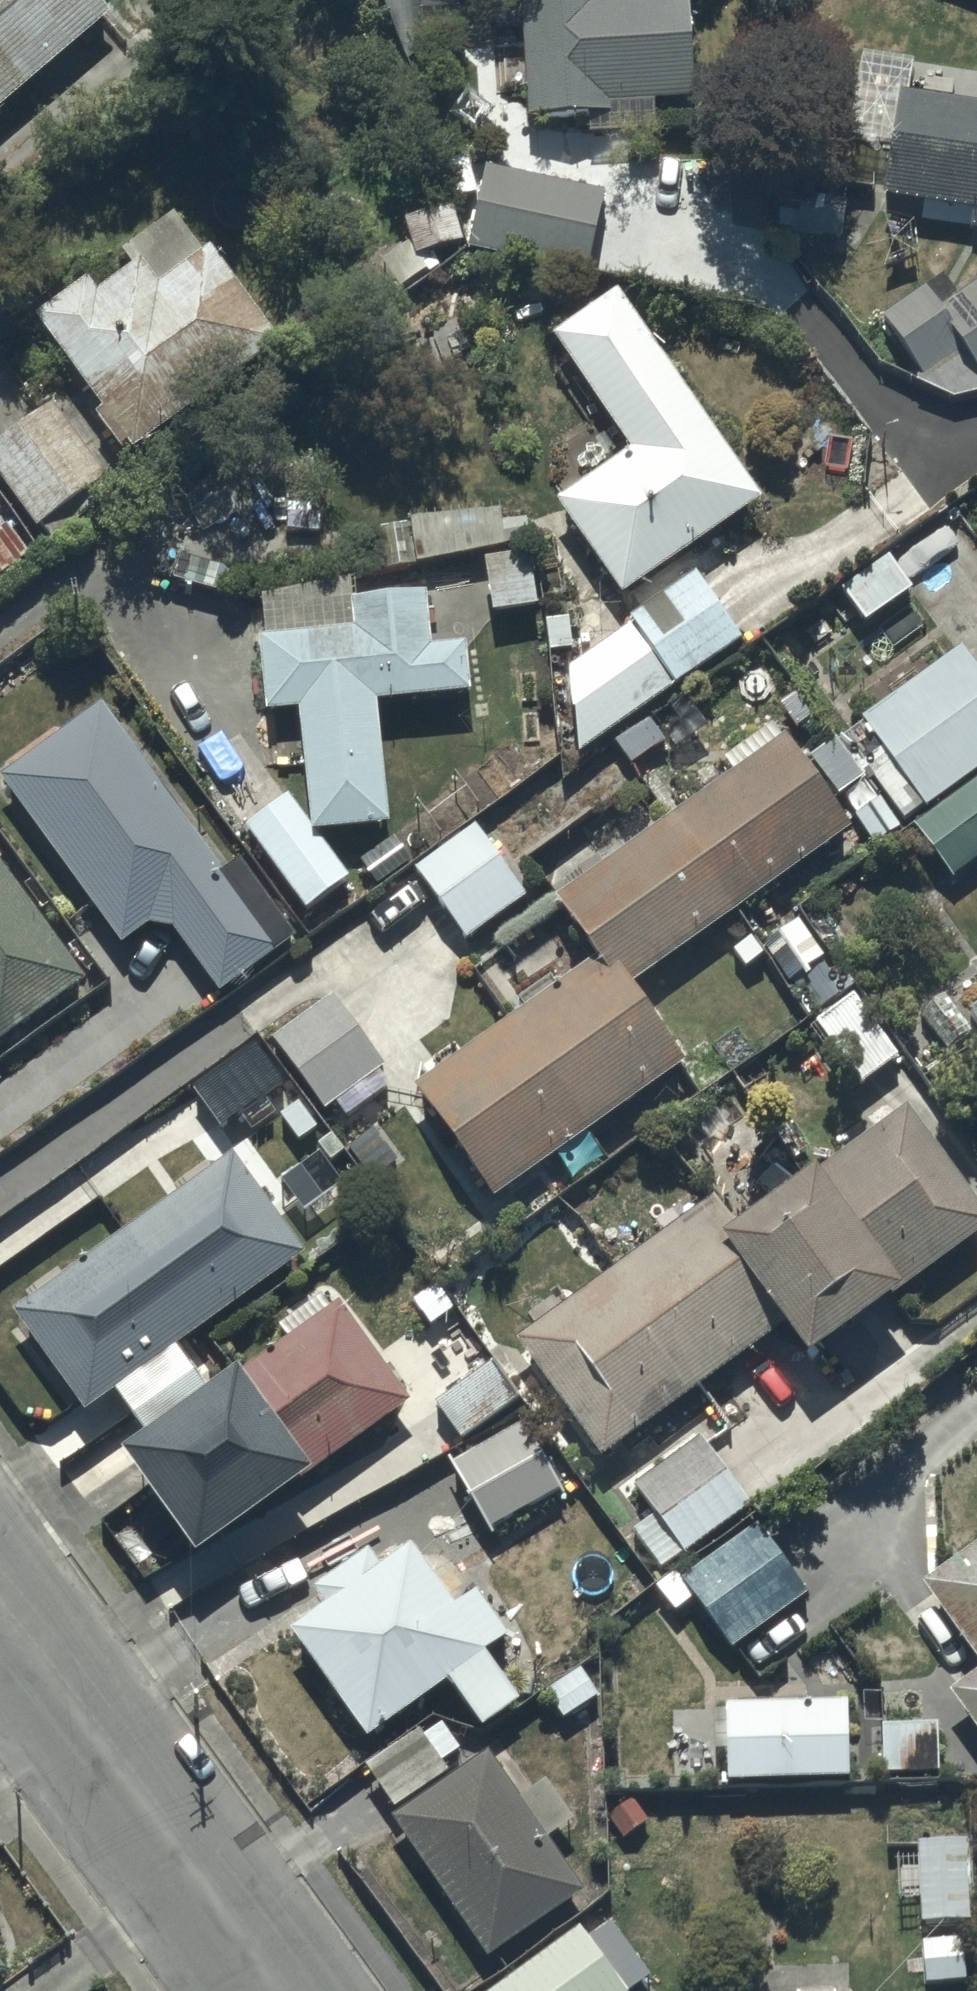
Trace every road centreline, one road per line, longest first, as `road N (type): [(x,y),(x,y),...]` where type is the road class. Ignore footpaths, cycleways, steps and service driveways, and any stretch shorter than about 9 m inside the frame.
road 1 (residential): [(0,1608),(278,1990)]

